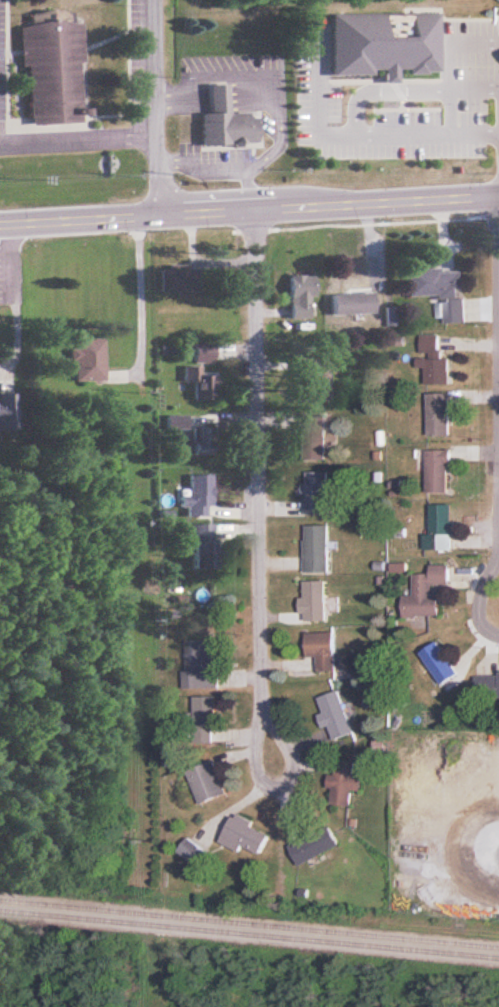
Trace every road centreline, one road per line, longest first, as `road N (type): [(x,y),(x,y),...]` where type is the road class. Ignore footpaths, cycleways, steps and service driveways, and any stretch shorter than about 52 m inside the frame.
road 1 (residential): [(261,701),(293,763),(280,784),(268,785),(256,767),(257,210)]
road 2 (primary): [(207,213),(498,197)]
road 3 (residential): [(159,216),(157,0)]
road 4 (primary): [(0,225),(207,213)]

